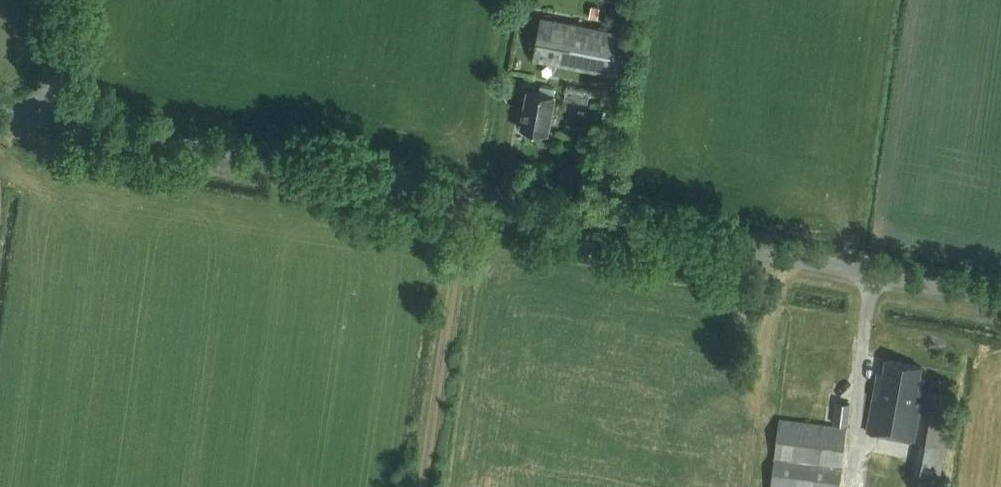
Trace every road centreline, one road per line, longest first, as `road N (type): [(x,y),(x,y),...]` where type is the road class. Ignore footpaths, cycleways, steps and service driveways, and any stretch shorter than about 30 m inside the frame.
road 1 (unclassified): [(50,117),(1000,299)]
road 2 (track): [(468,201),(424,486)]

